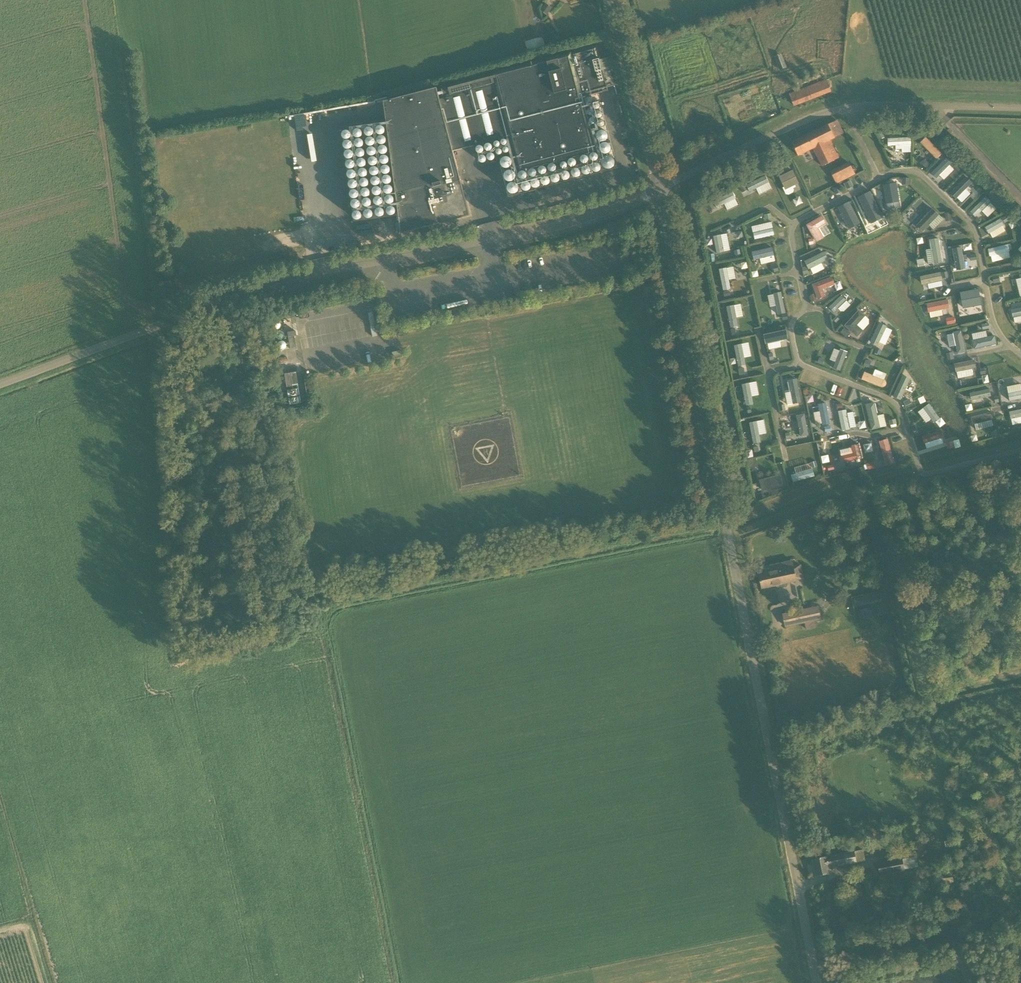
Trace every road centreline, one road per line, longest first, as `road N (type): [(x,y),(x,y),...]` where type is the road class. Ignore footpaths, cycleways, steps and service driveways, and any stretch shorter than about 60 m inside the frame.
road 1 (unclassified): [(817,982),(660,194)]
road 2 (unclassified): [(660,194),(552,229),(263,289),(0,385)]
road 3 (unclassified): [(660,194),(829,111),(1020,108)]
road 4 (unclassified): [(660,194),(607,0)]

